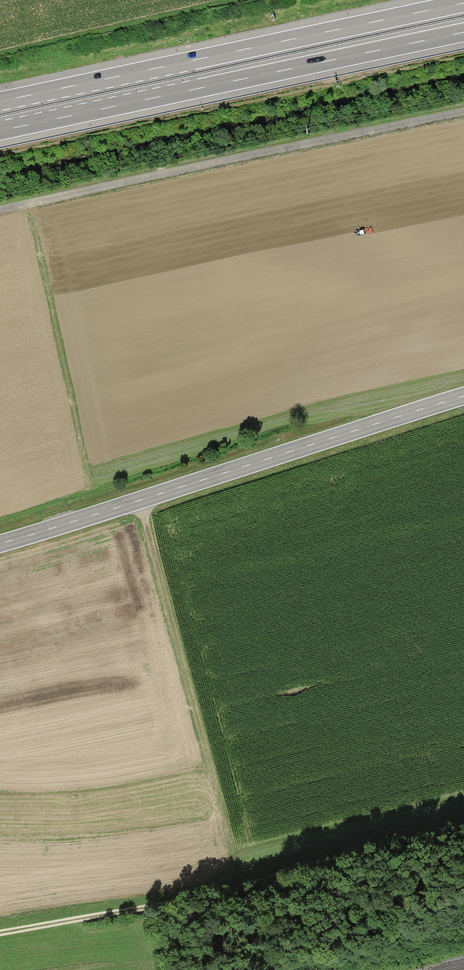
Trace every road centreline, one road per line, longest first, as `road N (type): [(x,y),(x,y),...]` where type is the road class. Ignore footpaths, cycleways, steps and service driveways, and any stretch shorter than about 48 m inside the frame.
road 1 (primary): [(0,543),(463,396)]
road 2 (track): [(463,827),(189,900),(0,933)]
road 3 (motorway): [(463,2),(0,101)]
road 4 (track): [(0,210),(463,112)]
road 5 (motorway): [(0,131),(463,33)]
road 6 (track): [(137,500),(198,733)]

